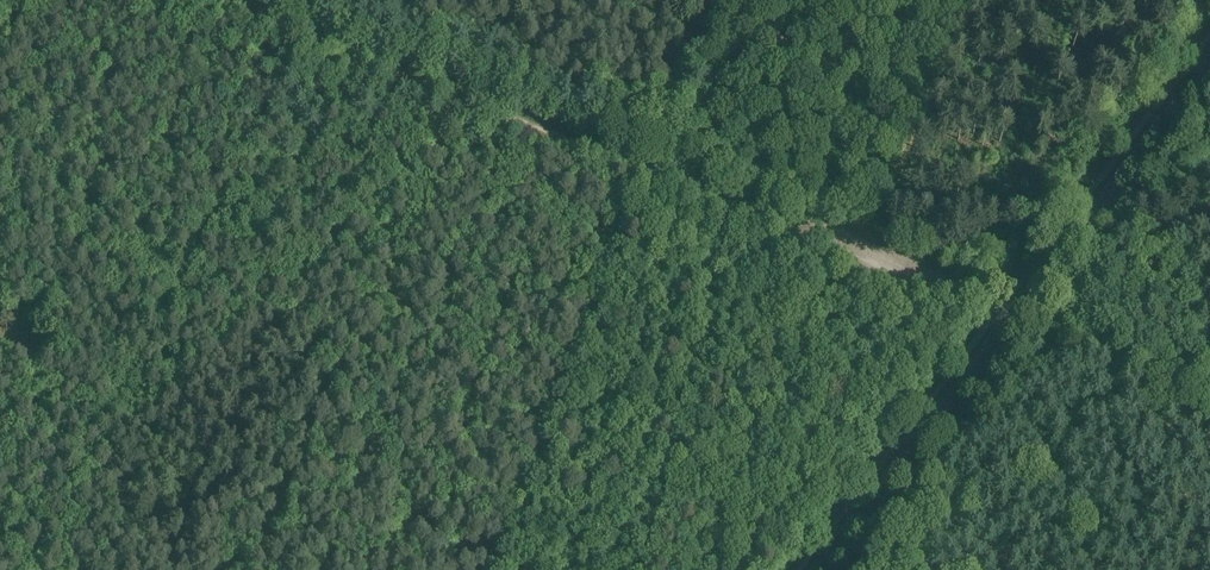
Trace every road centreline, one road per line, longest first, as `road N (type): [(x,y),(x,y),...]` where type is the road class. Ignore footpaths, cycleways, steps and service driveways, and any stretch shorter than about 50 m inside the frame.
road 1 (secondary): [(817,569),(1209,54)]
road 2 (track): [(1209,397),(638,161)]
road 3 (track): [(310,34),(31,569)]
road 4 (track): [(422,569),(463,528),(523,505),(638,161)]
road 5 (track): [(638,161),(222,0)]
road 6 (track): [(638,161),(702,0)]

